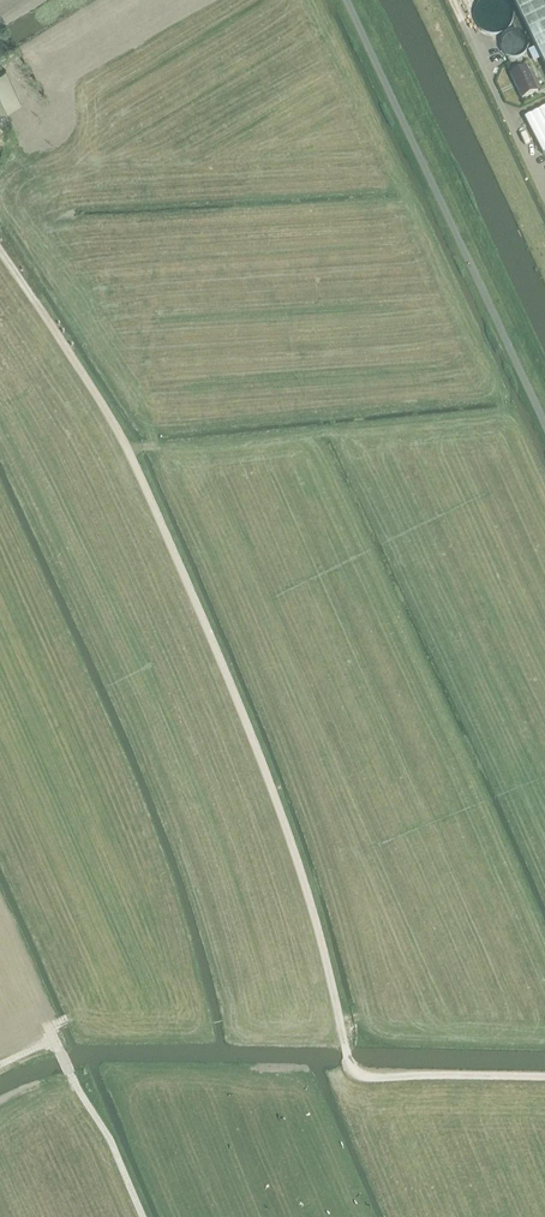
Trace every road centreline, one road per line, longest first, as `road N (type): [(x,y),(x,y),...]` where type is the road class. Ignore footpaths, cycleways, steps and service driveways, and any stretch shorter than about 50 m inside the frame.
road 1 (track): [(141,1216),(55,1042),(7,1062)]
road 2 (unclassified): [(544,192),(473,40)]

